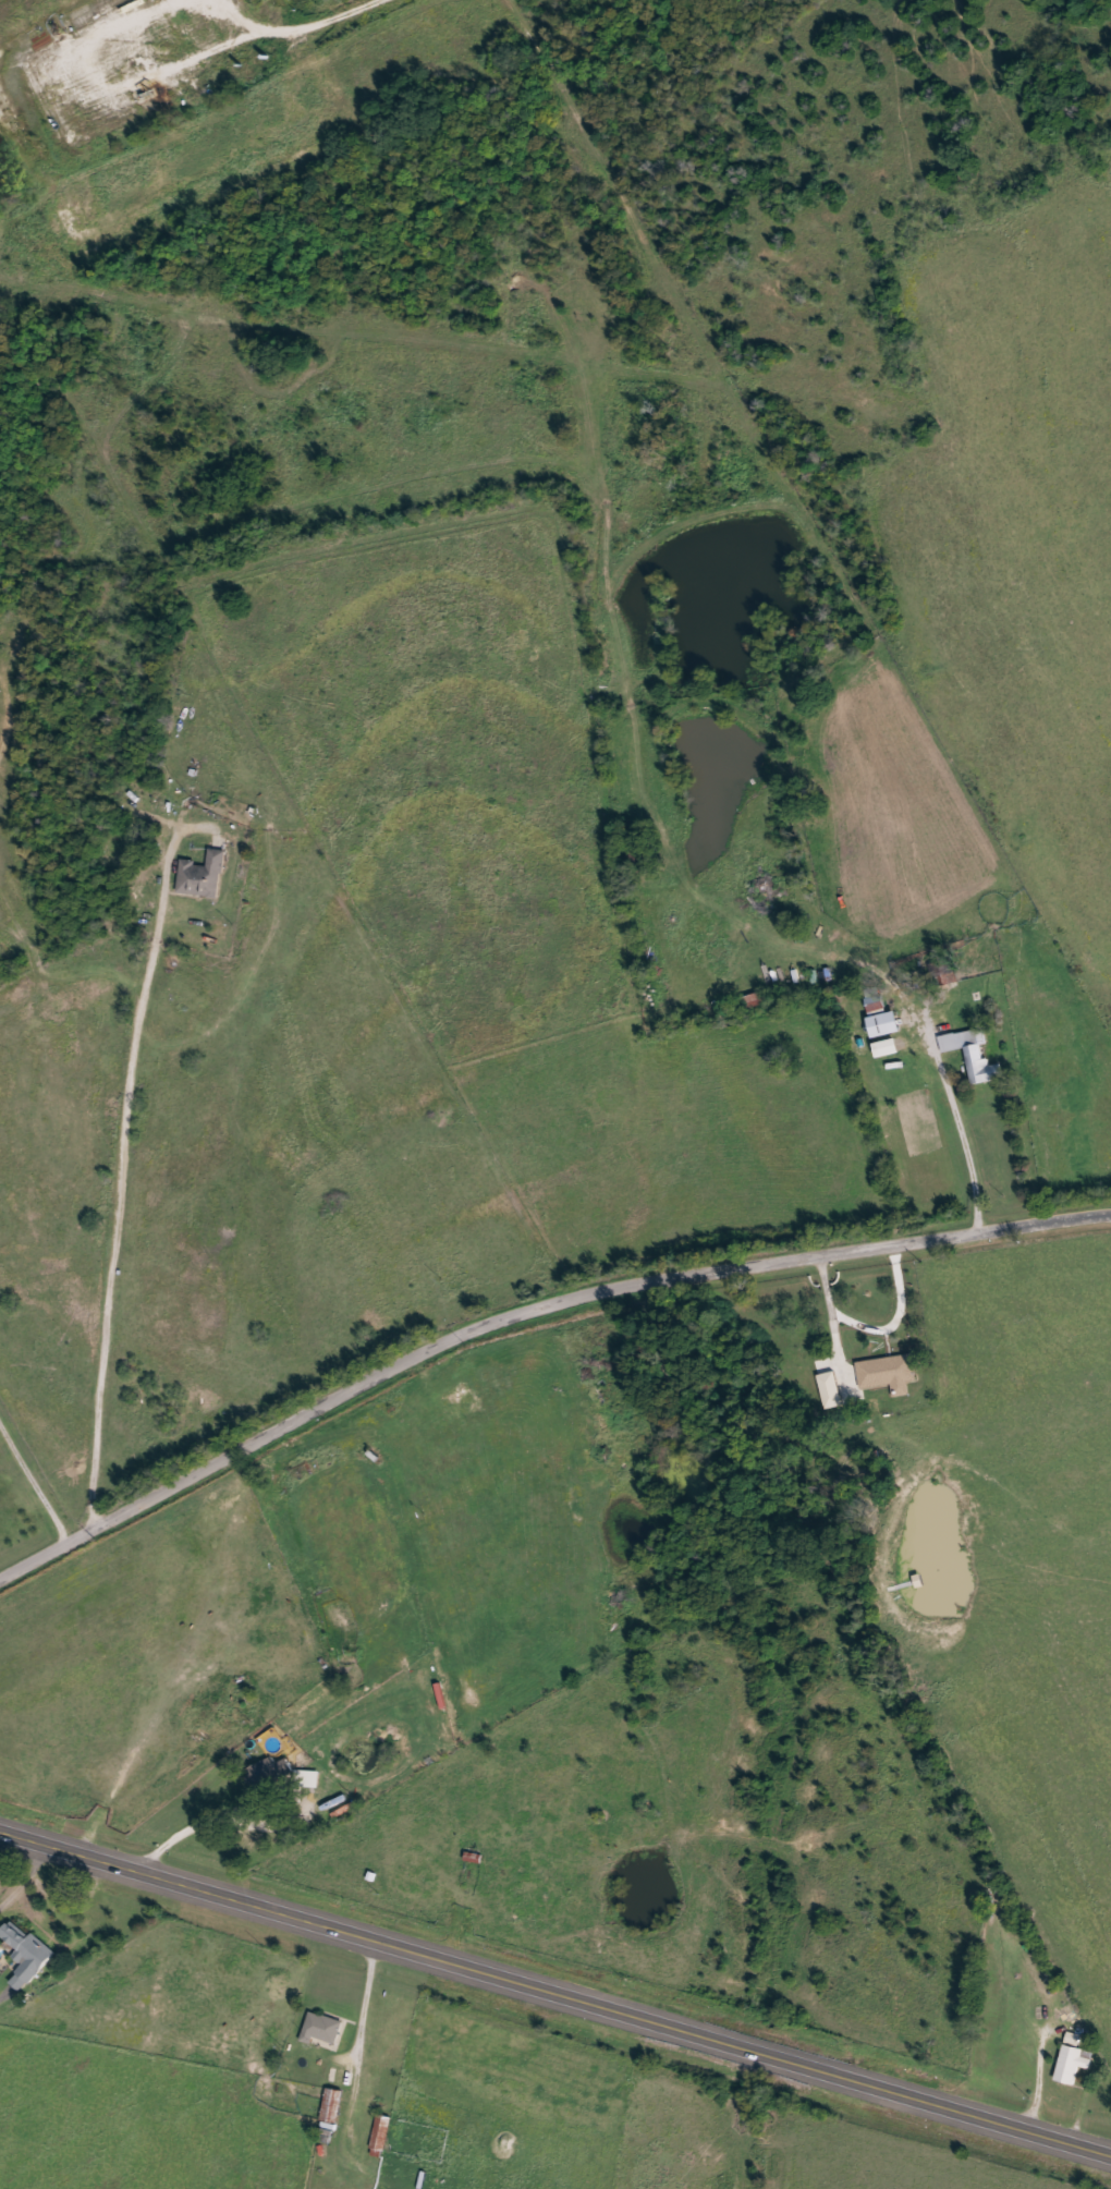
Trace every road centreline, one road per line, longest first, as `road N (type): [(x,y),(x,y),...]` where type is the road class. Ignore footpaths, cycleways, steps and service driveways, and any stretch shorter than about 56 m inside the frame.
road 1 (residential): [(0,1573),(355,1376),(522,1302),(660,1272),(1110,1207)]
road 2 (primary): [(0,1827),(1110,2146)]

